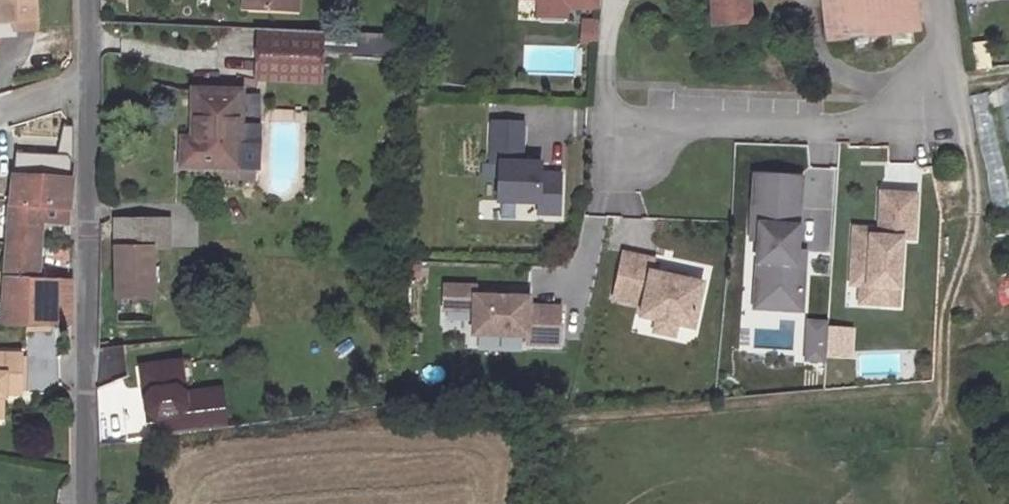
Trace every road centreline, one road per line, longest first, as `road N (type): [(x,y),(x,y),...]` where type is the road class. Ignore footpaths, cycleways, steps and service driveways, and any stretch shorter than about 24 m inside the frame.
road 1 (residential): [(92,84),(86,503)]
road 2 (residential): [(632,150),(681,125),(875,128),(946,69),(937,0)]

